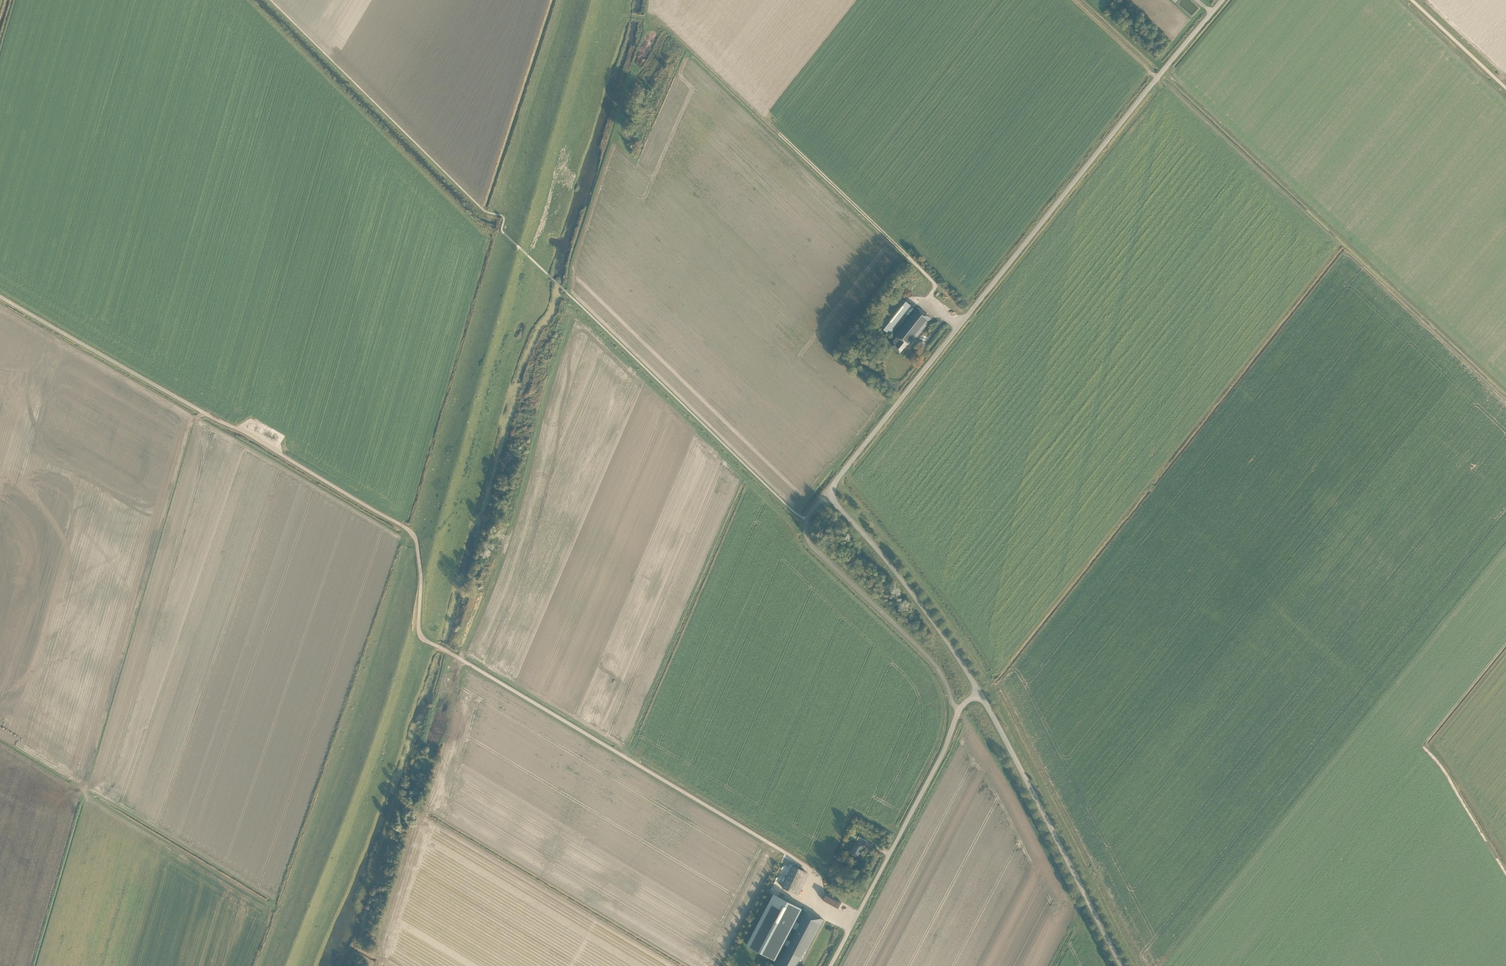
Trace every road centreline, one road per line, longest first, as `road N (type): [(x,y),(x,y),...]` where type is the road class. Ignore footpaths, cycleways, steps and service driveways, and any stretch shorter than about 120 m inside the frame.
road 1 (unclassified): [(826,492),(1221,0)]
road 2 (unclassified): [(1122,965),(978,694)]
road 3 (unclassified): [(830,965),(959,711)]
road 4 (unclassified): [(959,711),(935,666),(812,545),(805,522),(826,492)]
road 5 (track): [(632,15),(669,30),(831,183)]
road 6 (unclassified): [(978,694),(925,611),(826,492)]
road 7 (track): [(927,298),(937,285),(831,183)]

